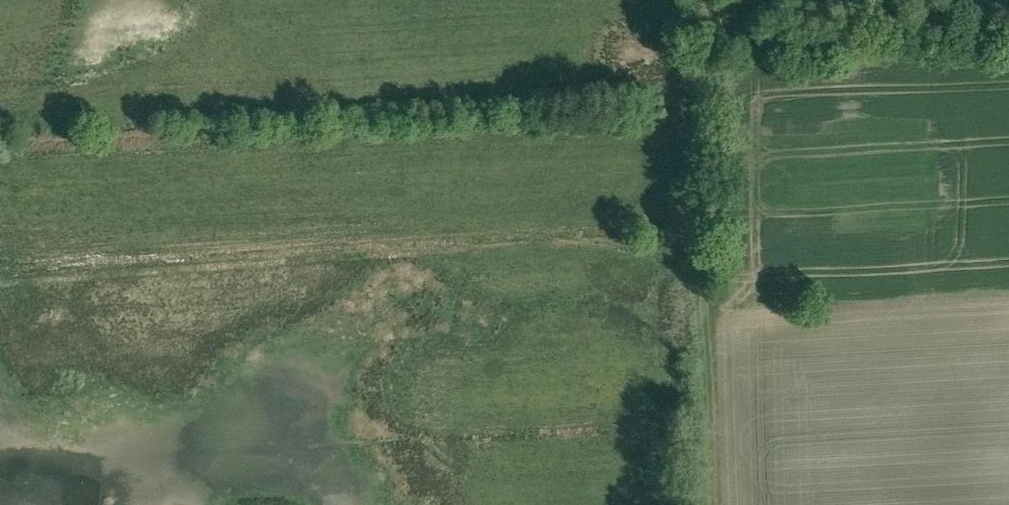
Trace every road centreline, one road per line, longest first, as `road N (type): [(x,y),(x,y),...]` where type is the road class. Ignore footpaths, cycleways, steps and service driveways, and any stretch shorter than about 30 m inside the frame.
road 1 (track): [(719,504),(703,0)]

